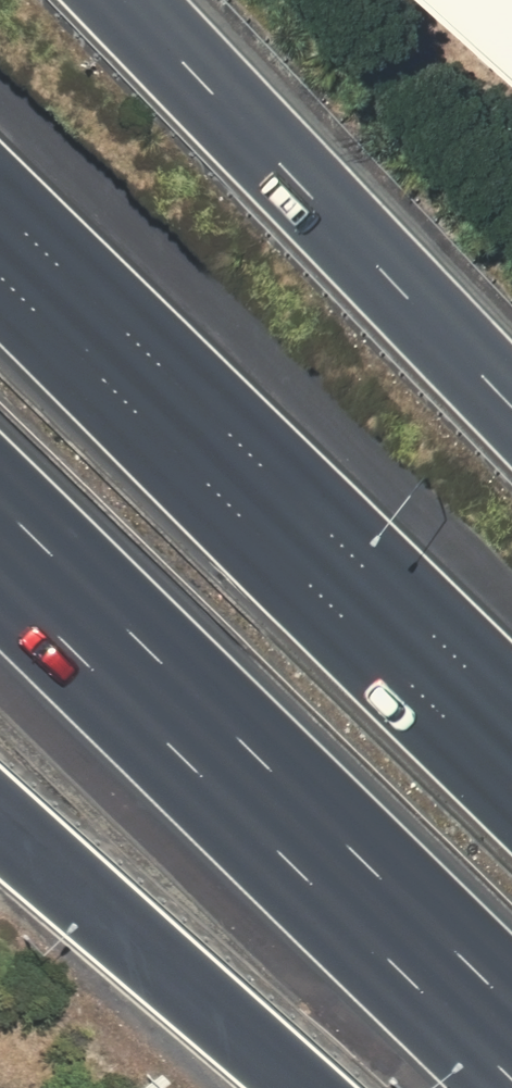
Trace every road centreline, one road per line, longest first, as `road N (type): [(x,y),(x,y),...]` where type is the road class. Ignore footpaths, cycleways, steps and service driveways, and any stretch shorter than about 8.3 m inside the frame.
road 1 (motorway): [(511,1002),(0,507)]
road 2 (motorway): [(0,293),(511,787)]
road 3 (motorway): [(123,0),(511,407)]
road 4 (motorway): [(296,1087),(0,826)]

